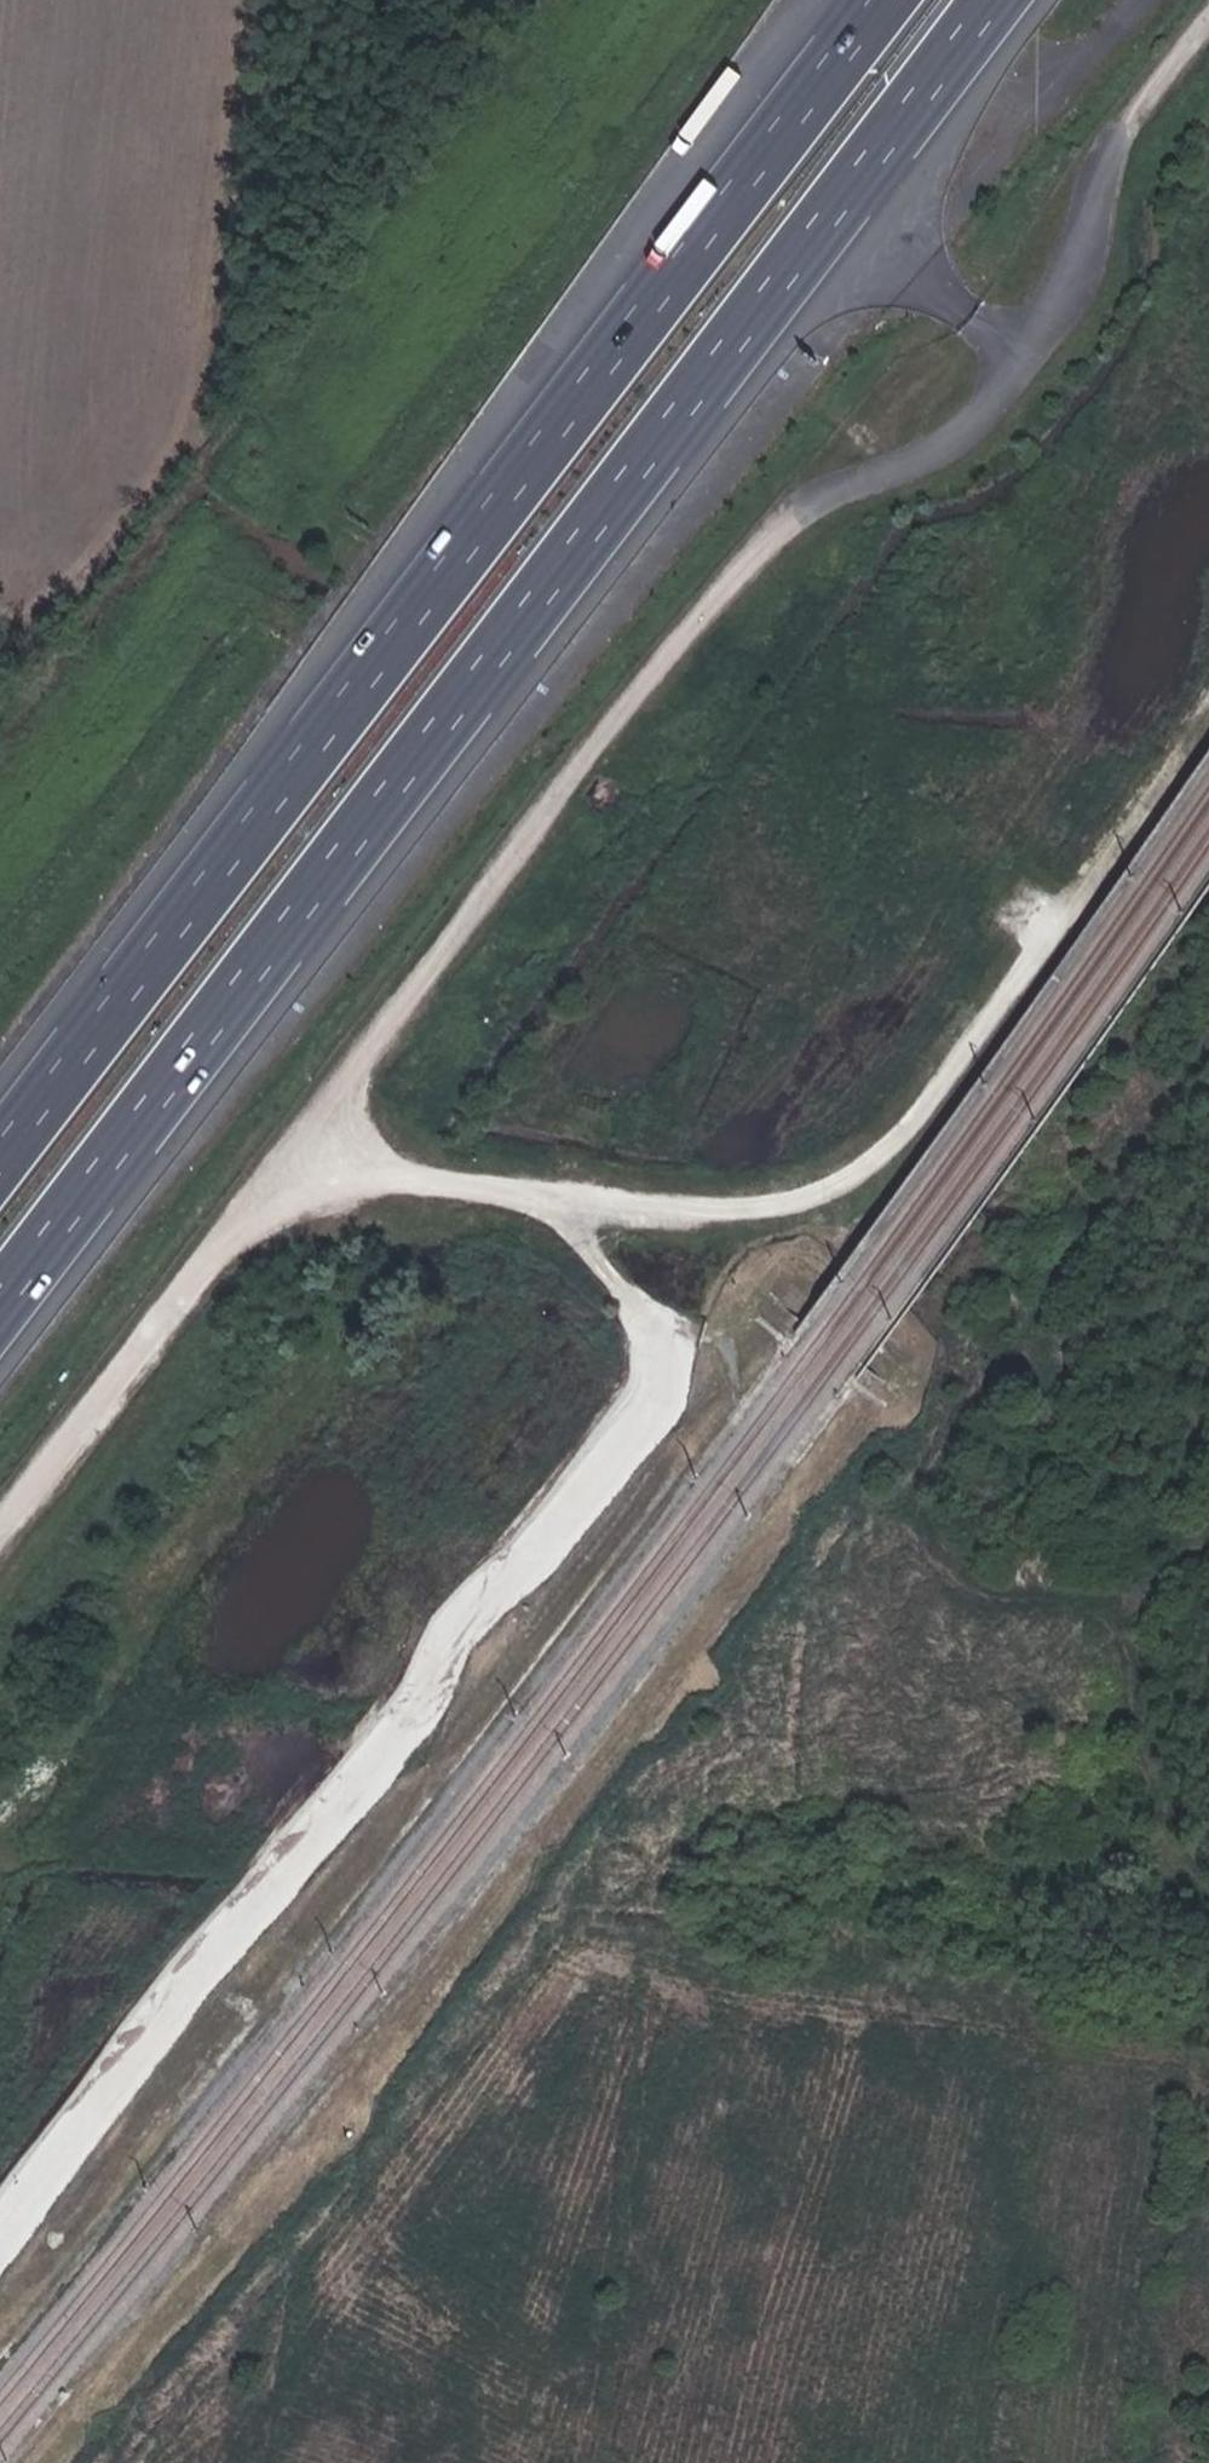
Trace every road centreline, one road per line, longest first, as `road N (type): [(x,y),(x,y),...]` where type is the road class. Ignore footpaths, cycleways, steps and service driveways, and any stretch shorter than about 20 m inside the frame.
road 1 (motorway): [(0,1323),(990,0)]
road 2 (motorway): [(882,0),(0,1154)]
road 3 (track): [(304,1150),(409,1178),(633,1207),(740,1208),(808,1197),(866,1166),(961,1060),(1208,707)]
road 4 (track): [(567,1198),(578,1231),(616,1286),(691,1328)]

